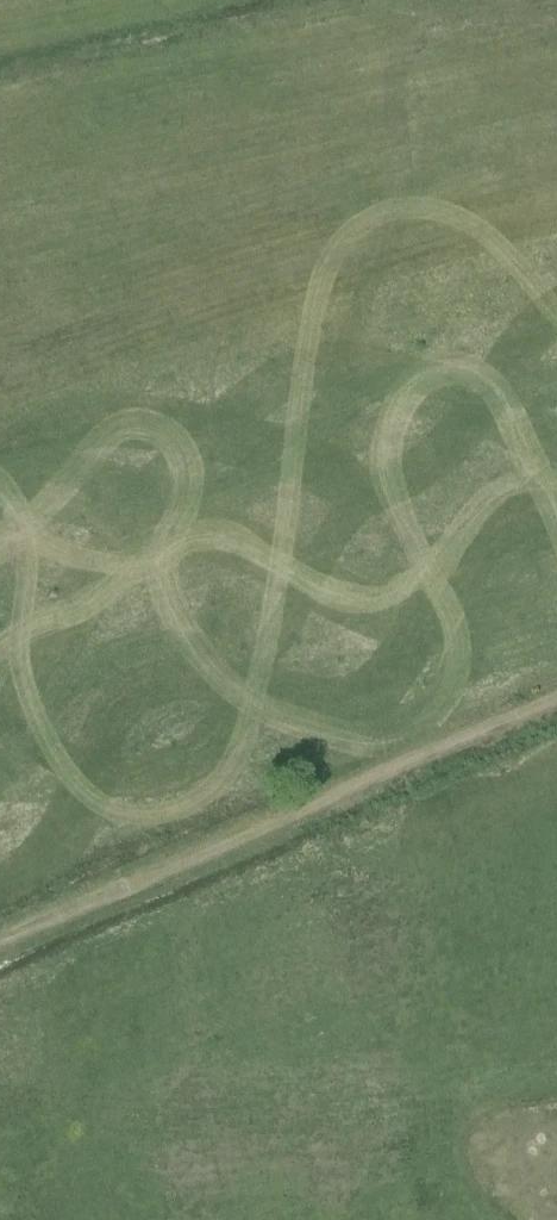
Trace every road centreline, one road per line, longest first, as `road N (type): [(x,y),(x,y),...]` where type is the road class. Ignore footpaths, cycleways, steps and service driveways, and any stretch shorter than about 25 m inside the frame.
road 1 (track): [(0,939),(556,698)]

